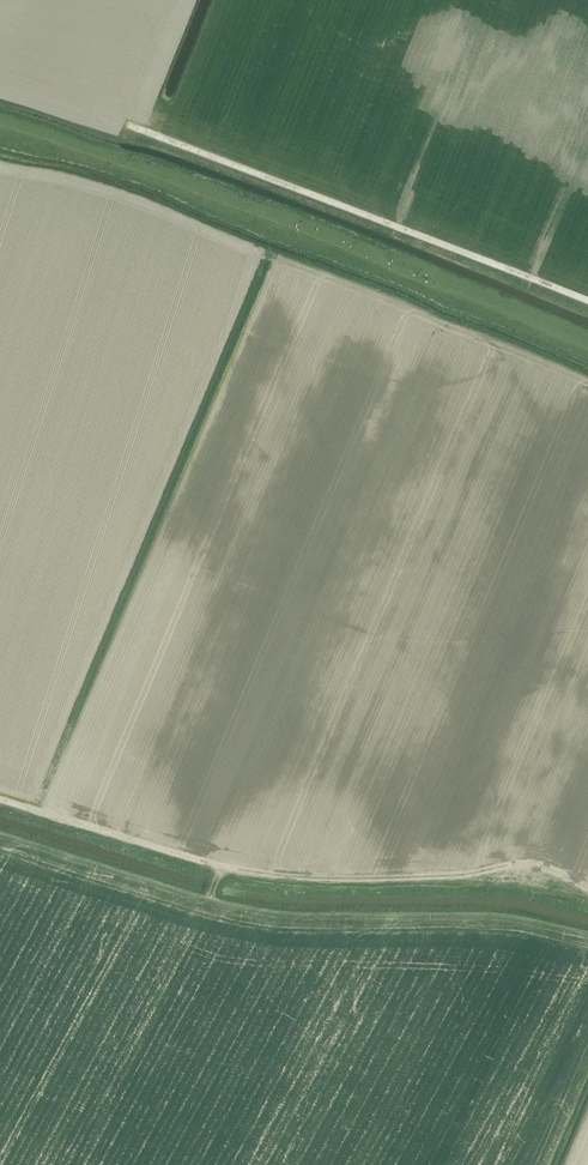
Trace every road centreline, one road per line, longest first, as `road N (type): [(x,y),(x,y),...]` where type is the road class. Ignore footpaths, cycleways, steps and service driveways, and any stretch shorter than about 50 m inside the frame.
road 1 (track): [(0,800),(203,862),(299,879),(546,867),(587,886)]

